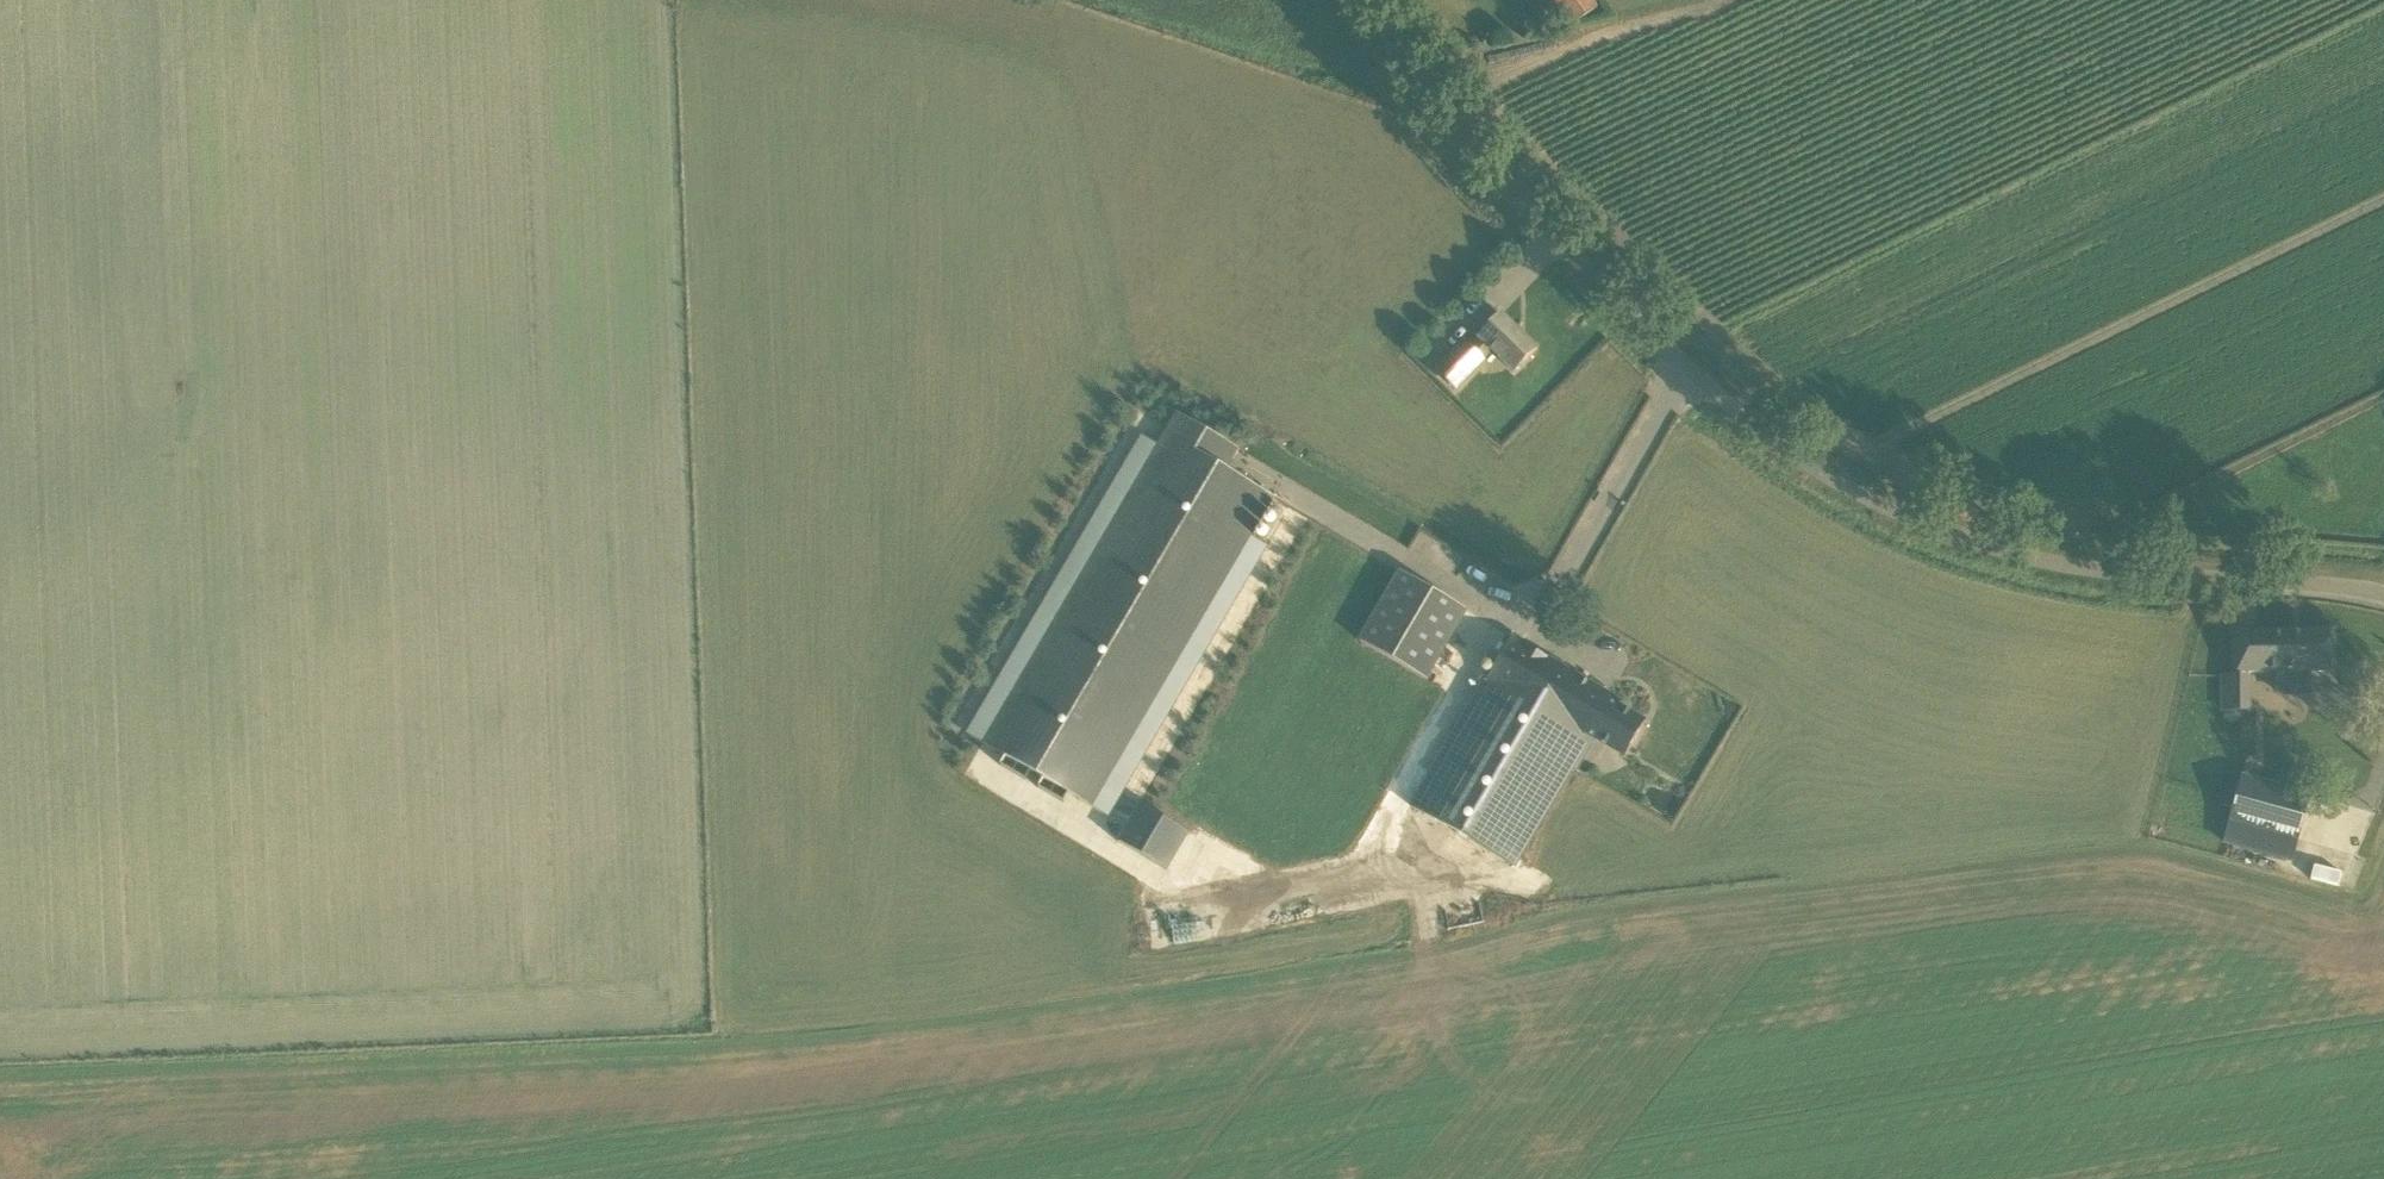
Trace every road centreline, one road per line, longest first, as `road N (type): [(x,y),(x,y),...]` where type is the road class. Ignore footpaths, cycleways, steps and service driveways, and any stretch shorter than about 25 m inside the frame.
road 1 (unclassified): [(2383,597),(1987,552),(1792,459),(1439,116),(1392,44),(1379,0)]

